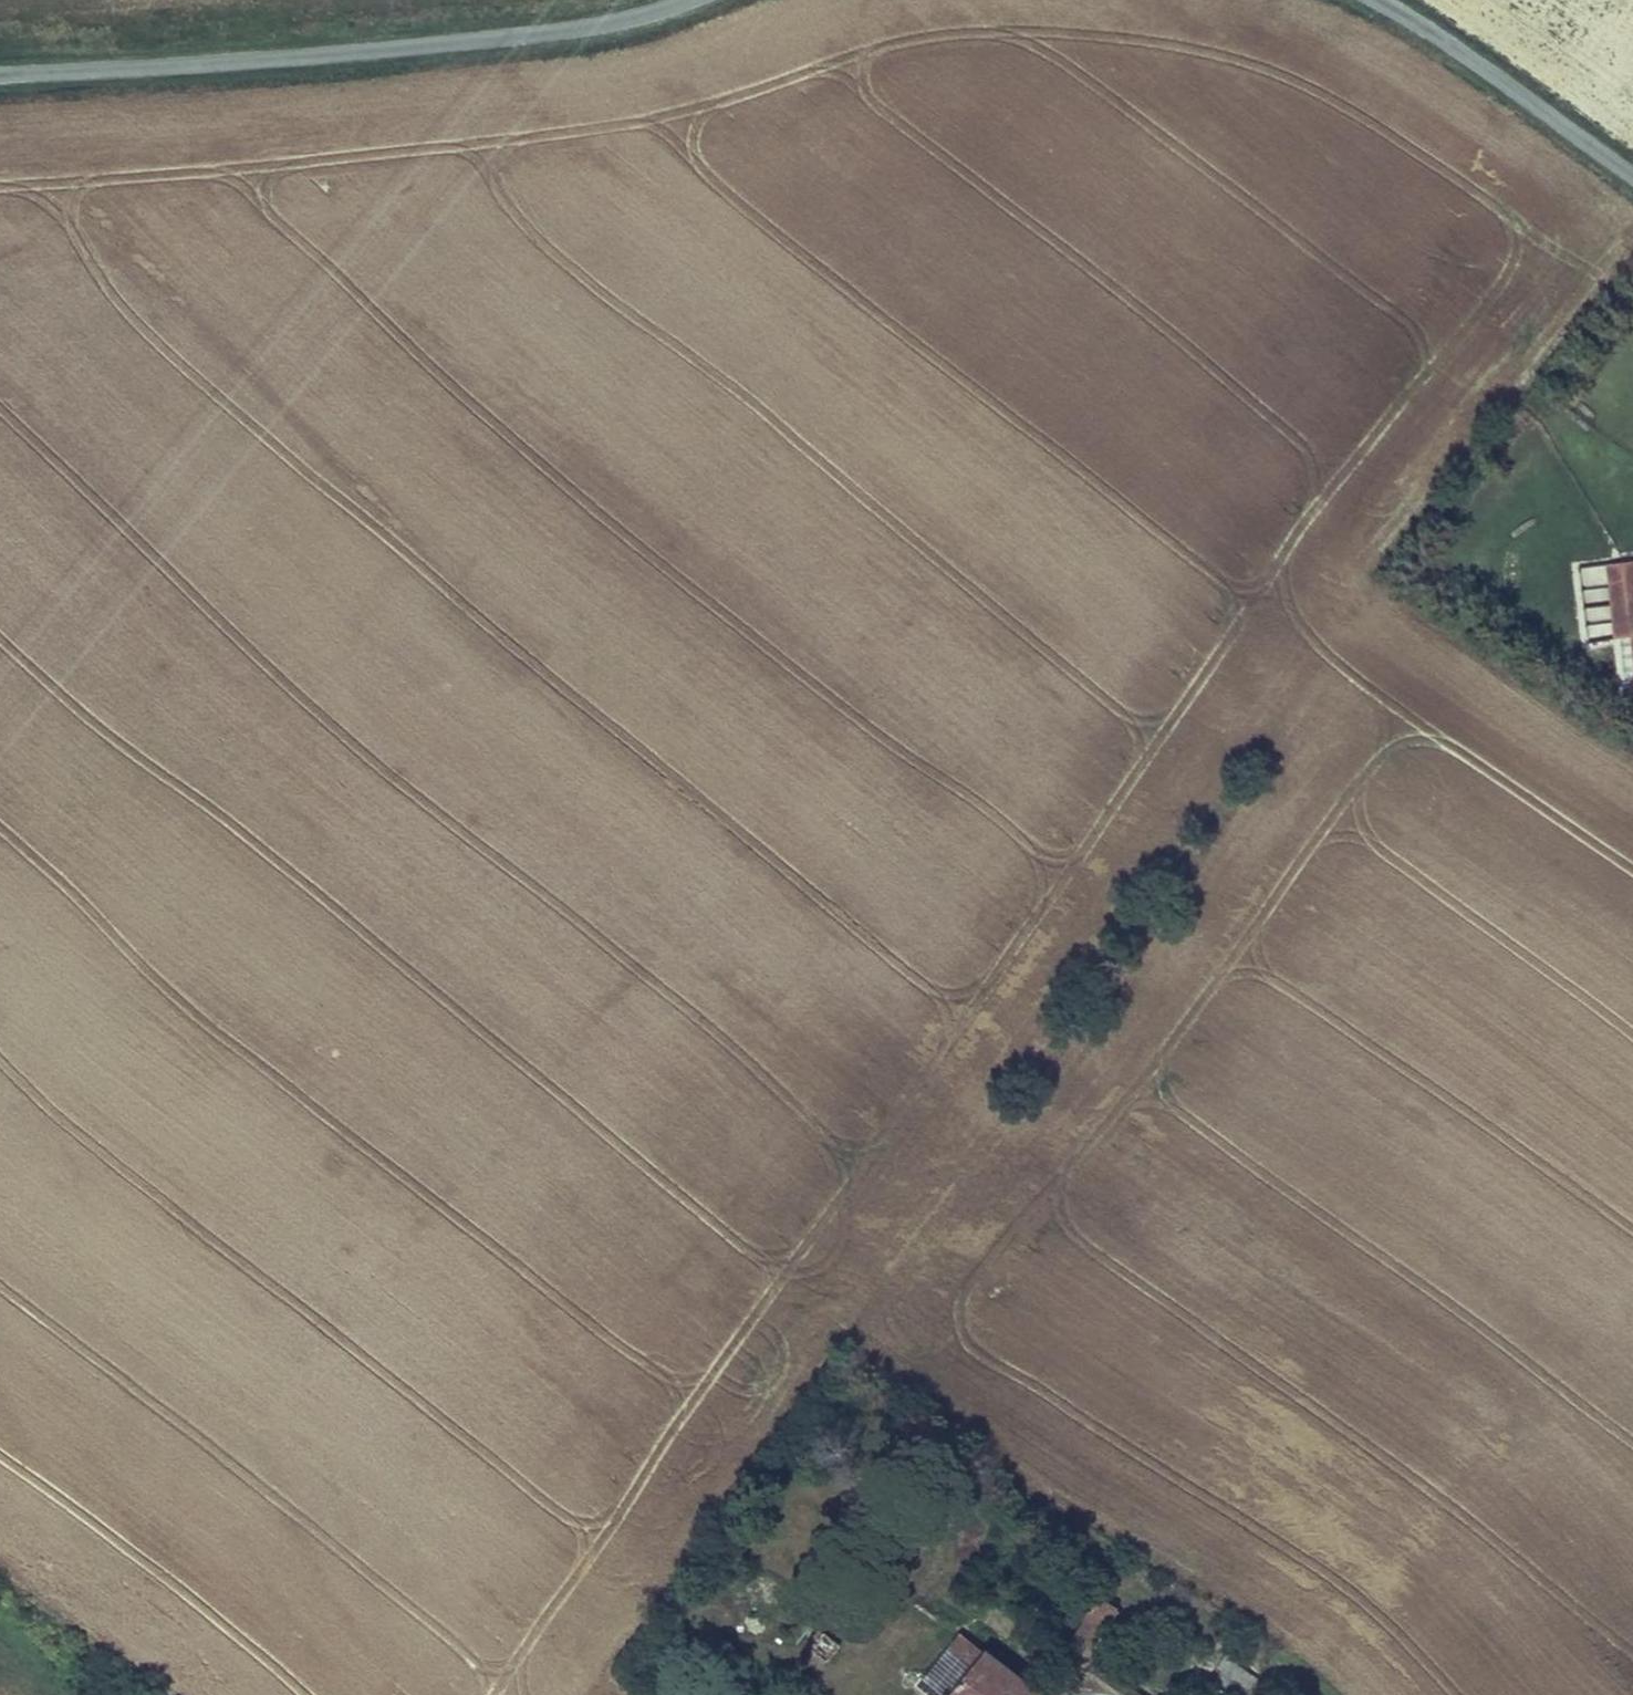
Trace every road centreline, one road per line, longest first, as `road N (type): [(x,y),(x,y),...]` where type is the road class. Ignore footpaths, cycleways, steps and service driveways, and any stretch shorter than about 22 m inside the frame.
road 1 (unclassified): [(0,67),(411,40),(624,15),(666,0)]
road 2 (unclassified): [(1366,0),(1423,23),(1632,183)]

